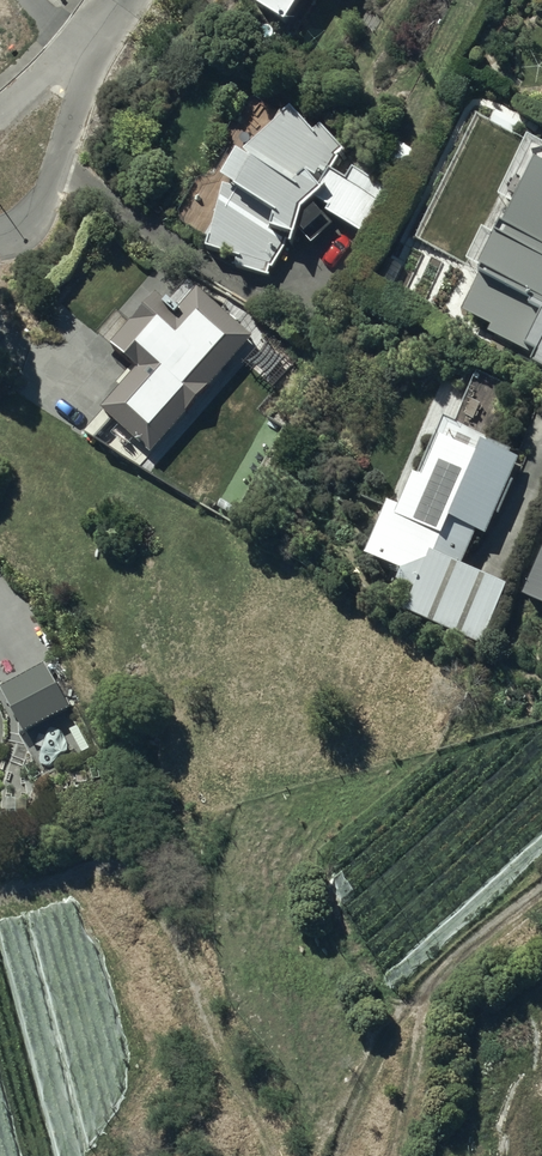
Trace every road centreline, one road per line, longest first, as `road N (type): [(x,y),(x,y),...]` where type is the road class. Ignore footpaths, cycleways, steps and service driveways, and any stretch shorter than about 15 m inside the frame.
road 1 (track): [(266,1155),(155,895),(130,874),(95,871),(0,893)]
road 2 (track): [(541,889),(409,1004),(338,1155)]
road 3 (residential): [(70,81),(72,113),(50,186),(25,229),(0,238)]
road 4 (track): [(435,981),(401,1155)]

